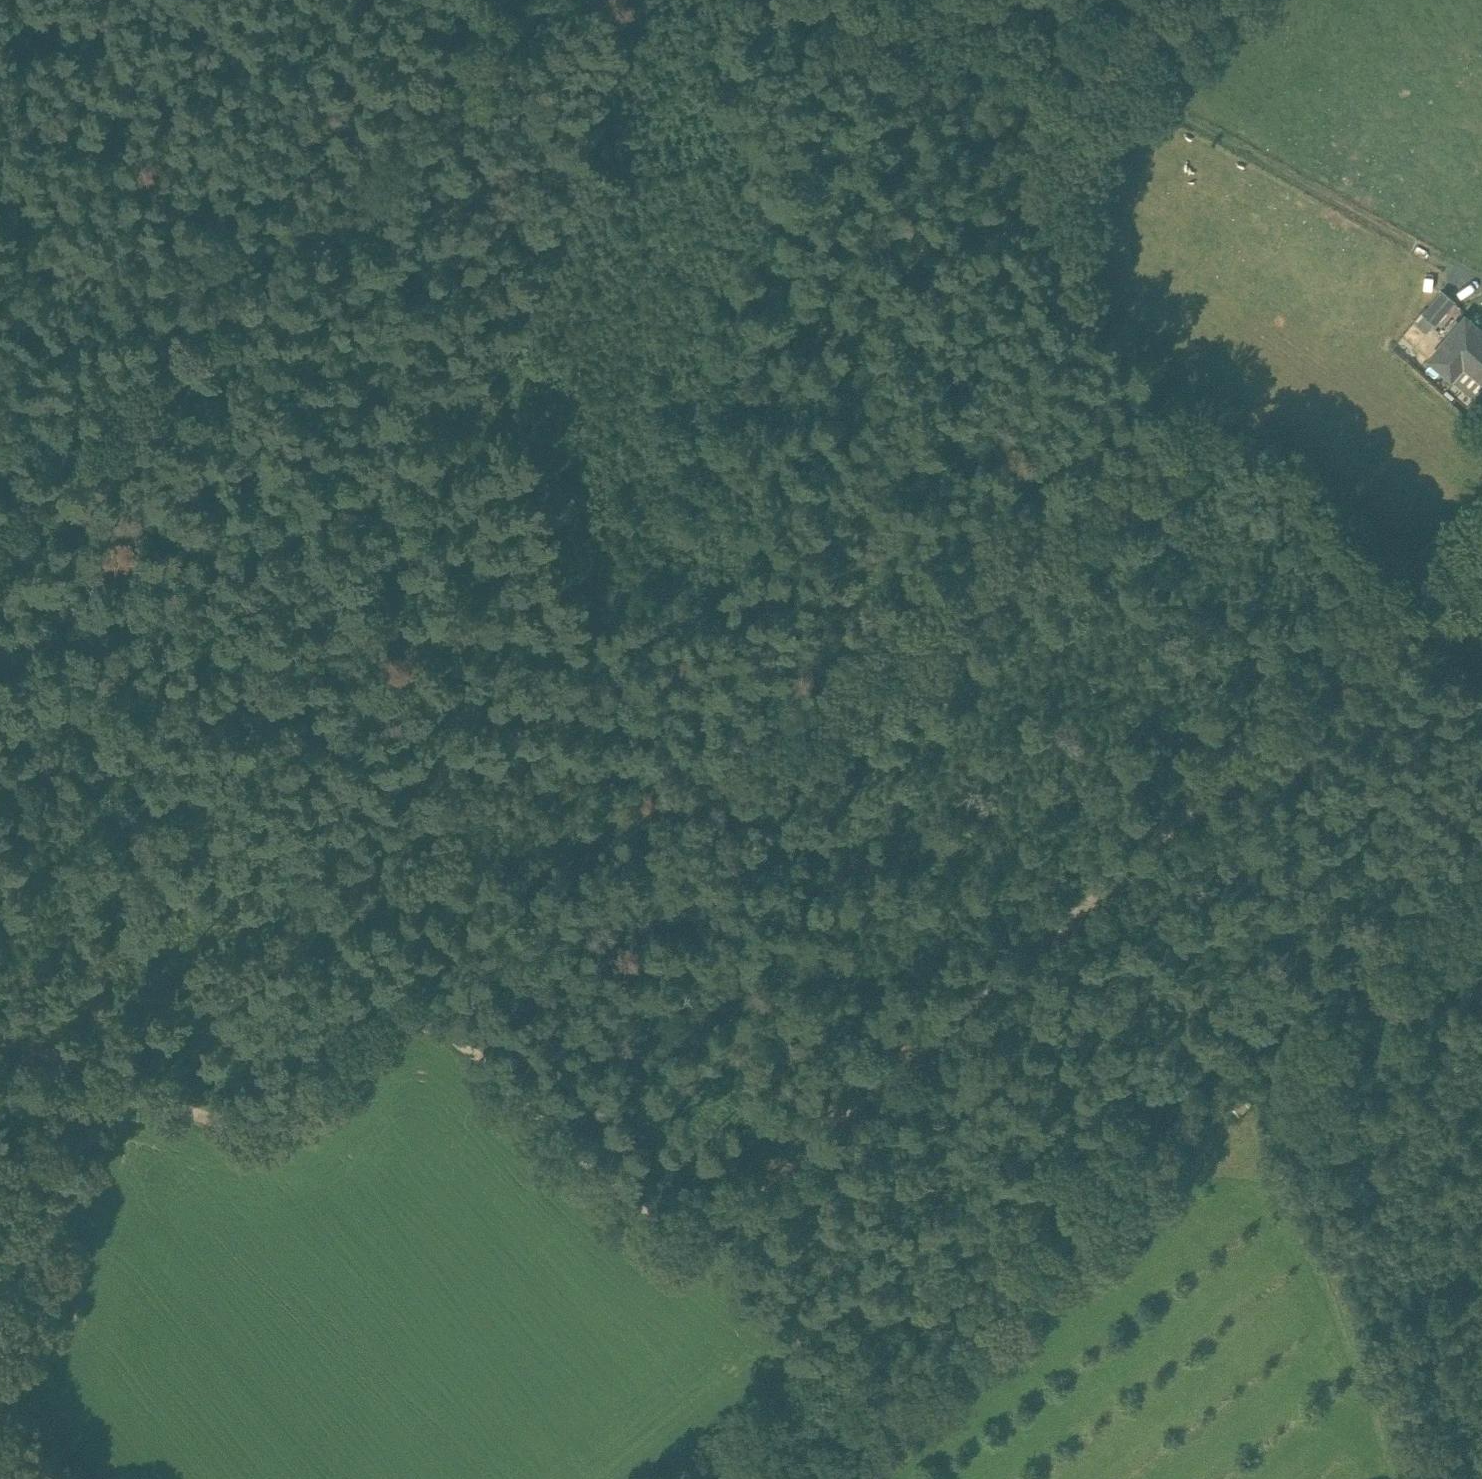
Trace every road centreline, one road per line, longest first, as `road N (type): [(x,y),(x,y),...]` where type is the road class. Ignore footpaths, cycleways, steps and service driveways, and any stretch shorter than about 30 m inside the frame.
road 1 (track): [(1481,548),(740,1211)]
road 2 (track): [(1481,286),(1114,76)]

